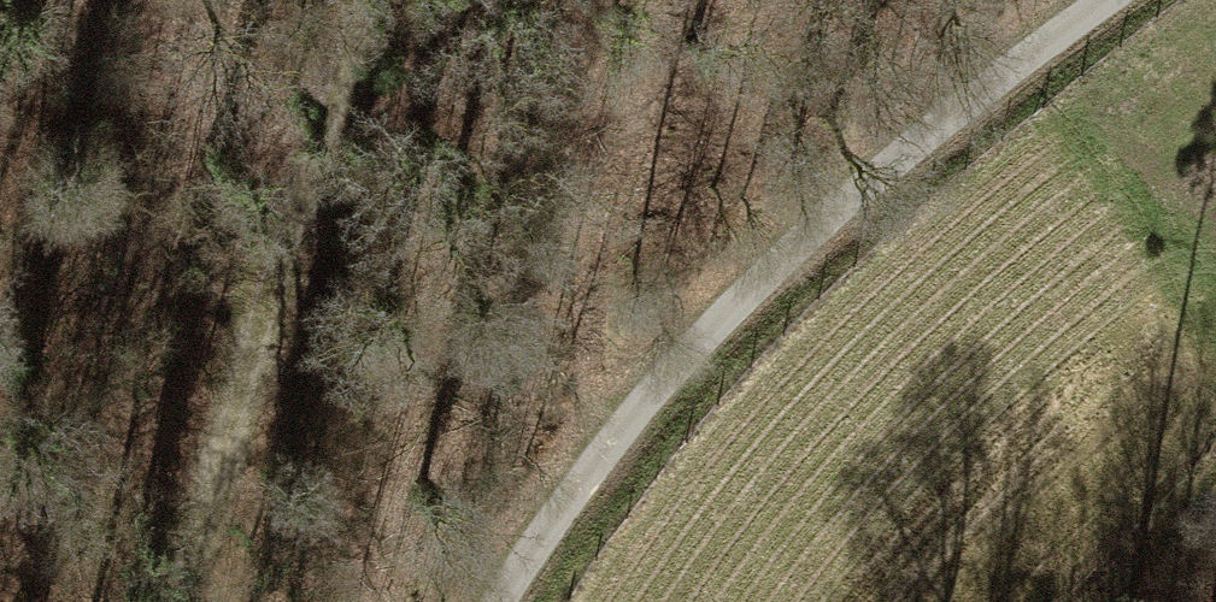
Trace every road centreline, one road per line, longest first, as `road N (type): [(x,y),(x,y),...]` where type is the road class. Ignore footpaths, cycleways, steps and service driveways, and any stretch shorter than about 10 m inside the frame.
road 1 (unclassified): [(1109,0),(841,208),(641,411),(504,601)]
road 2 (track): [(159,601),(267,249),(350,39),(375,0)]
road 3 (track): [(1100,601),(1215,488)]

